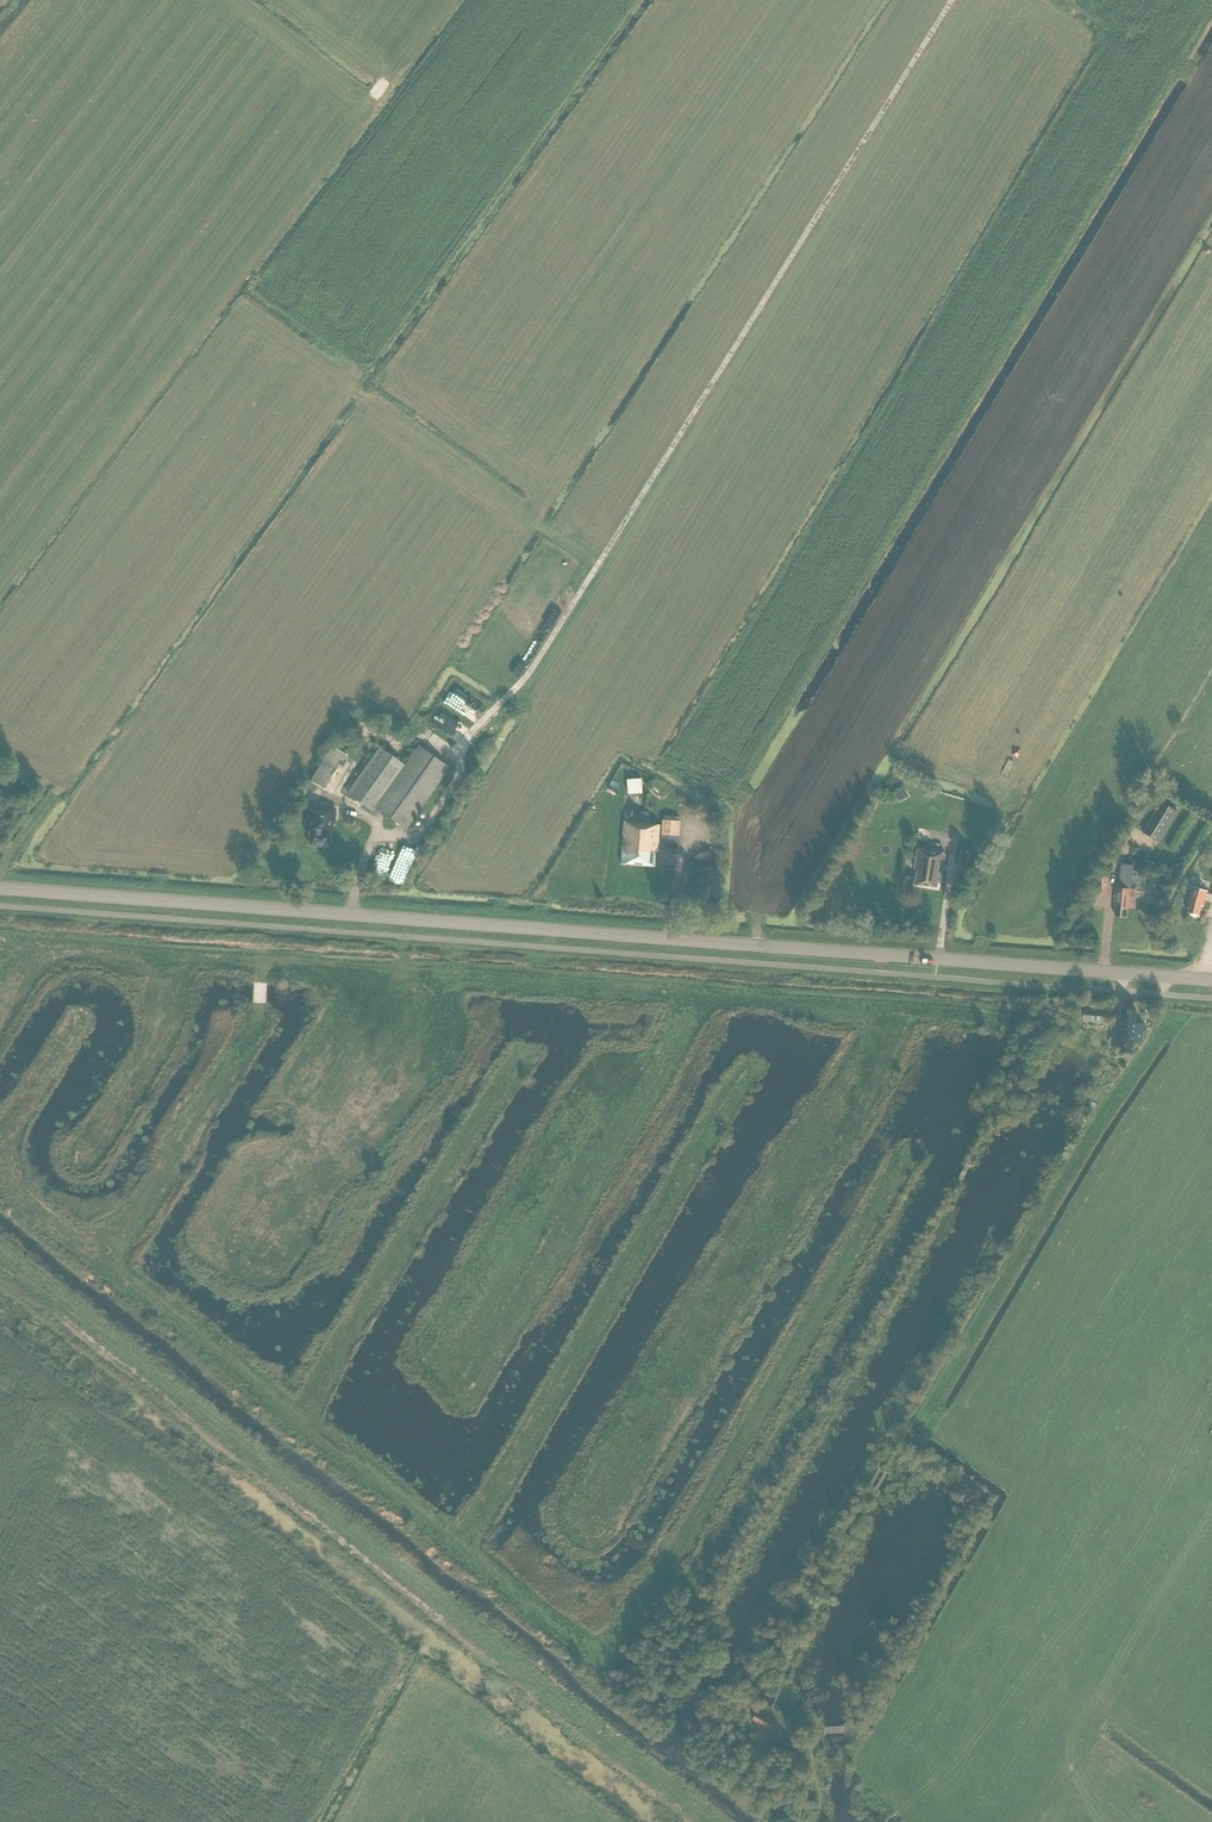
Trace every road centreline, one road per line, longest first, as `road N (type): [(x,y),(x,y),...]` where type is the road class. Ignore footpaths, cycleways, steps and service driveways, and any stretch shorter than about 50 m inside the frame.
road 1 (secondary): [(1211,979),(0,888)]
road 2 (track): [(1168,975),(1153,1044),(884,1468)]

